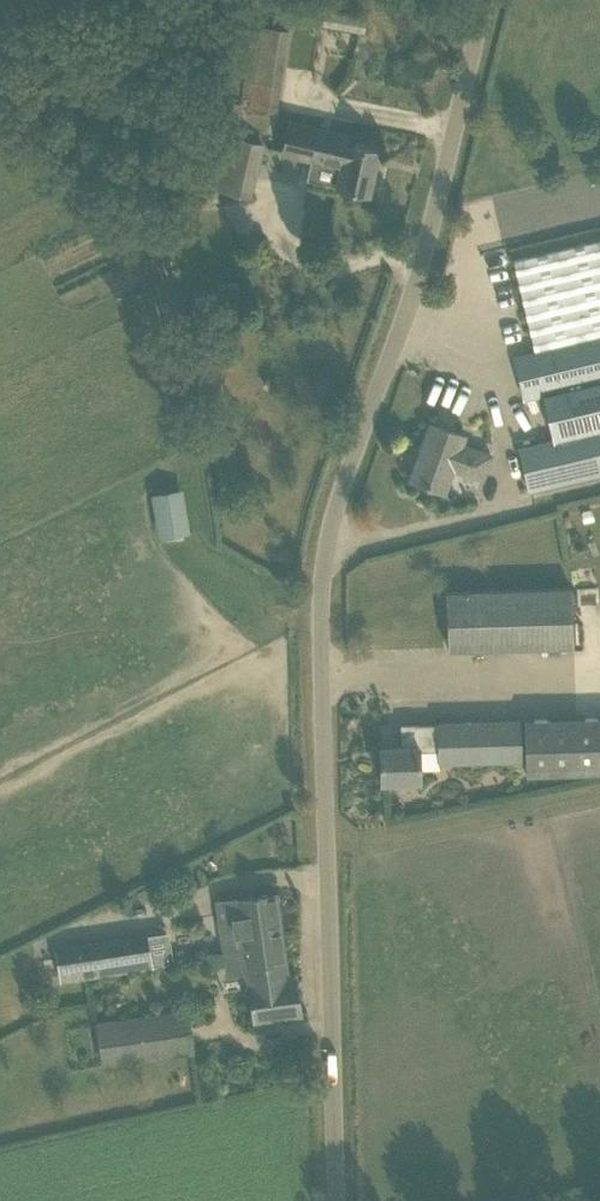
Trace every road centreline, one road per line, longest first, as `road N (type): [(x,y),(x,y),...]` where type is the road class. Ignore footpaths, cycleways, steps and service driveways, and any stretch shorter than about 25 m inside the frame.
road 1 (unclassified): [(341,1200),(333,577),(339,518),(483,83),(491,0)]

